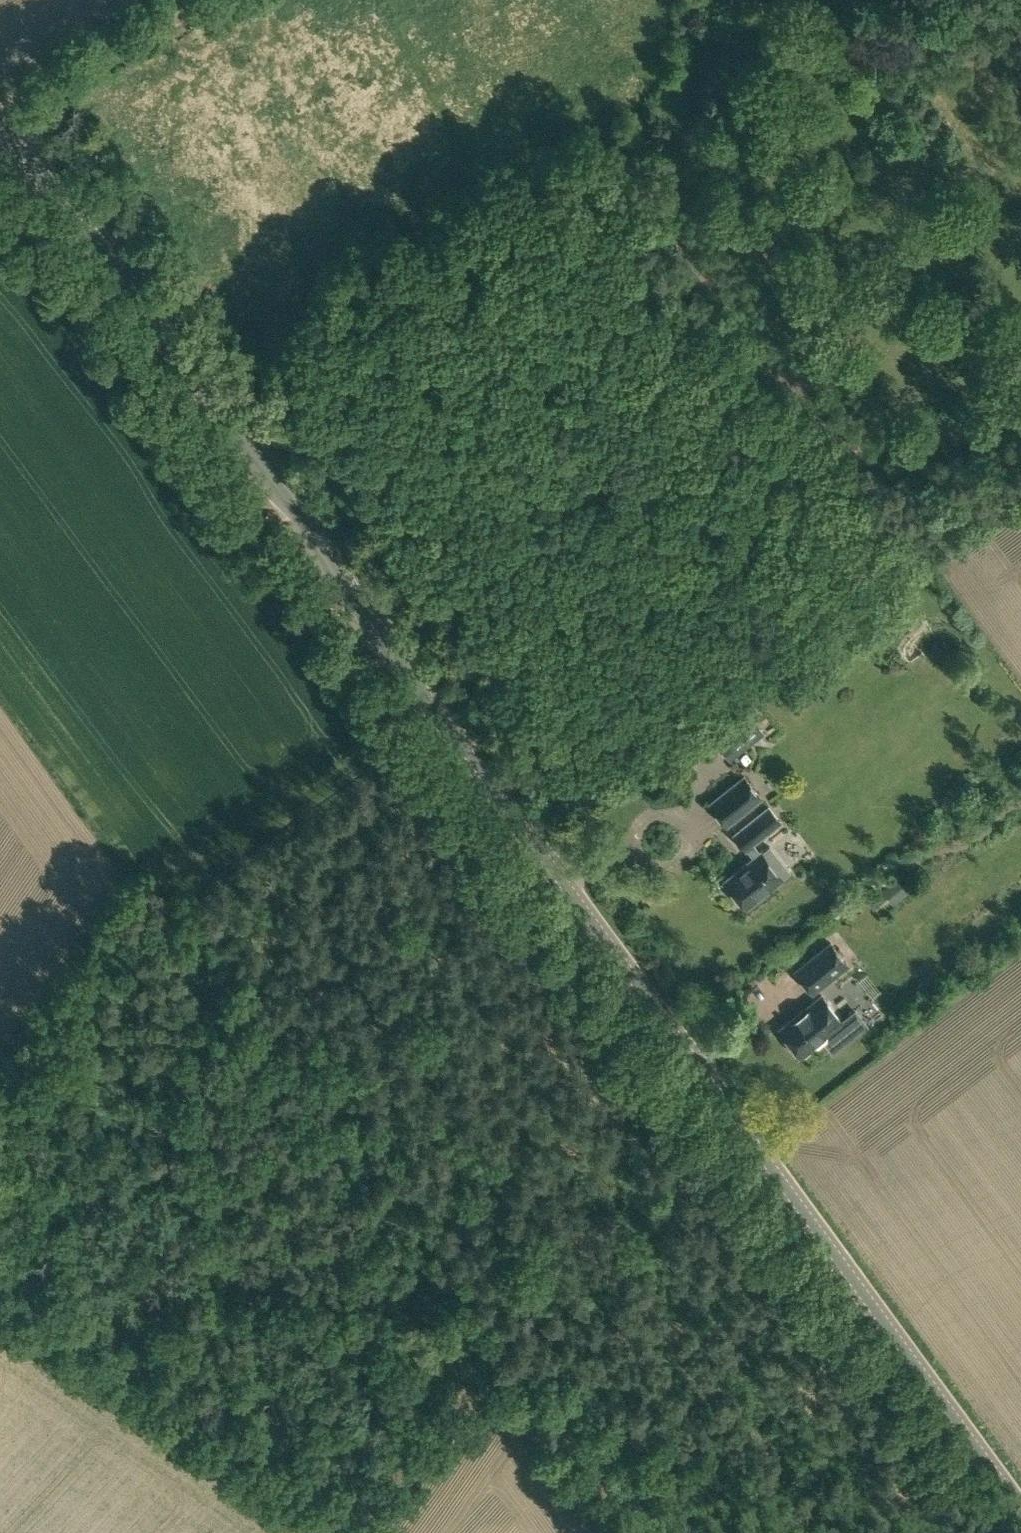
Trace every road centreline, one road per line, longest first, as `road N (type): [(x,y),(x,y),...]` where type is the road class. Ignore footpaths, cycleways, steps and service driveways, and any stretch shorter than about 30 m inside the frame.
road 1 (tertiary): [(1020,1504),(0,126)]

